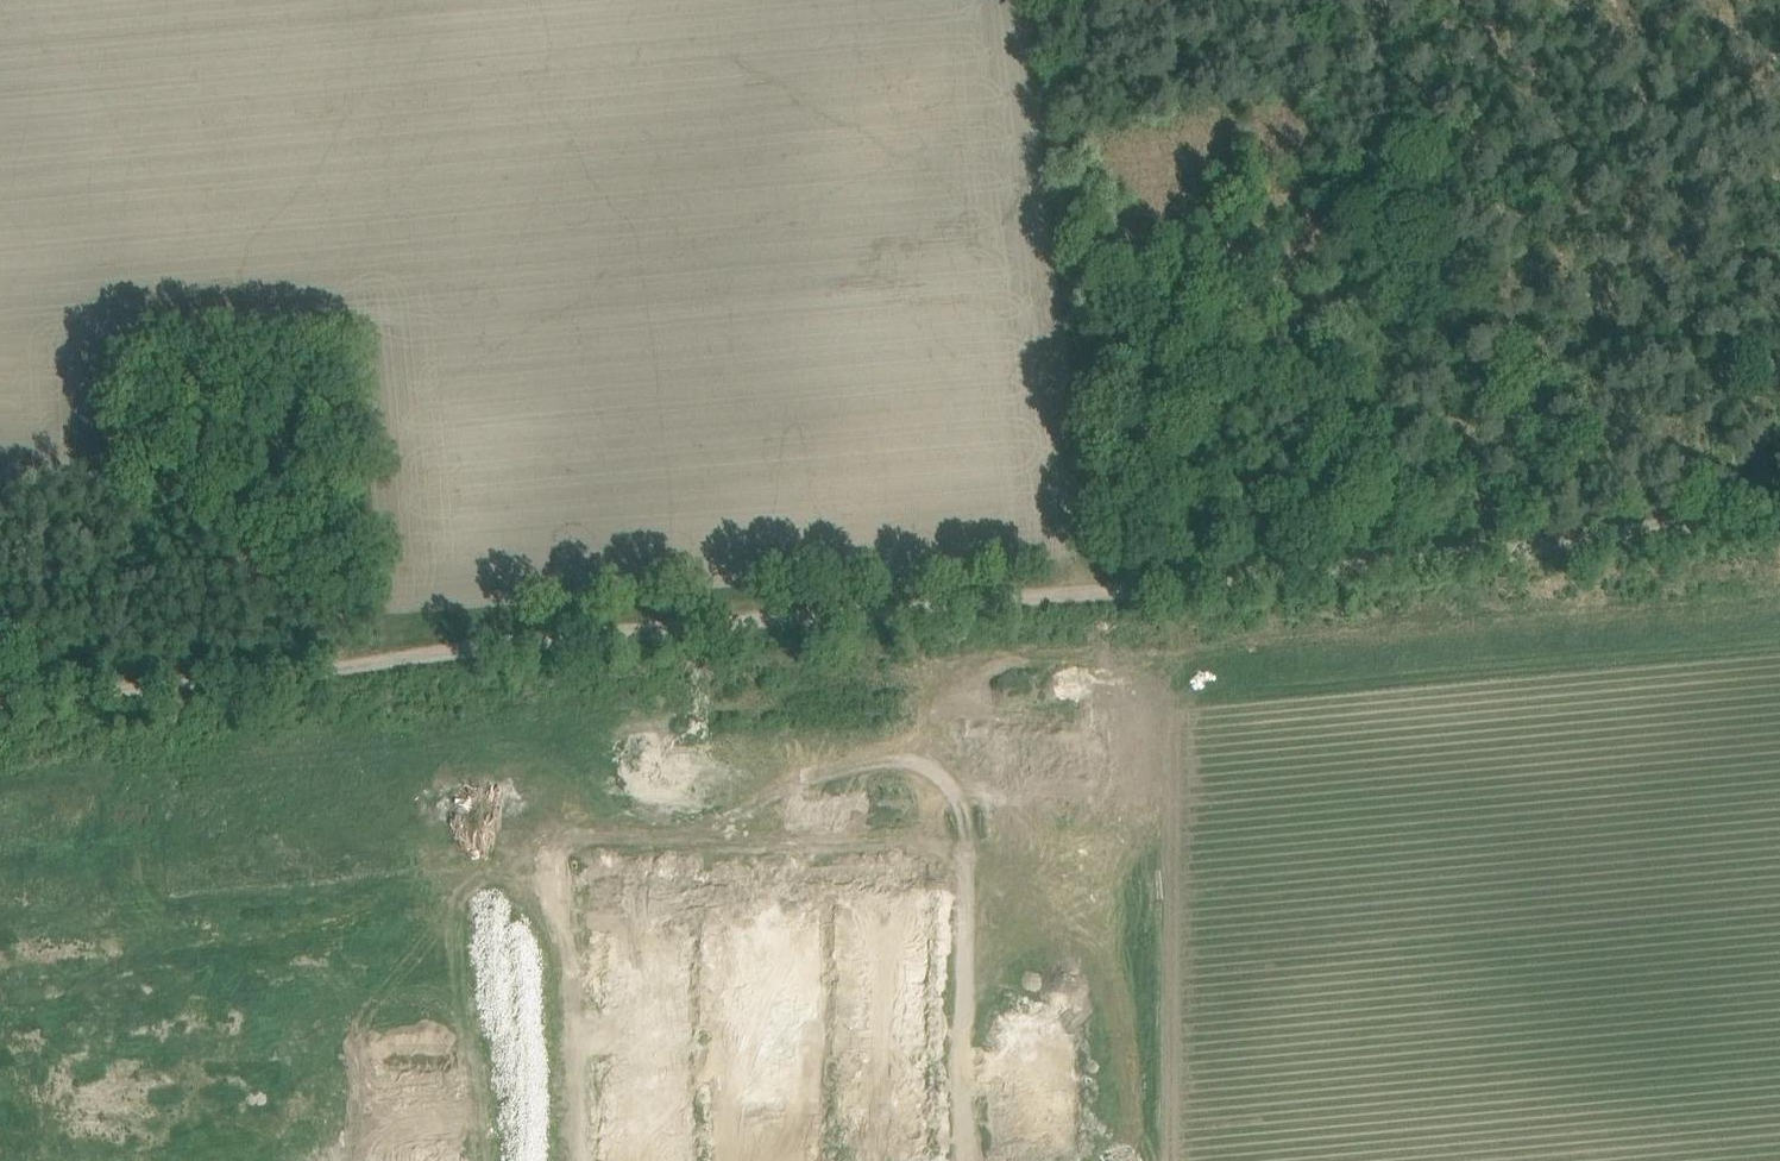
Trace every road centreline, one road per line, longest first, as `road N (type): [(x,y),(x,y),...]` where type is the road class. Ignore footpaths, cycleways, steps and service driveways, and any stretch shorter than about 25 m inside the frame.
road 1 (track): [(1779,509),(1517,547),(960,607),(0,695)]

